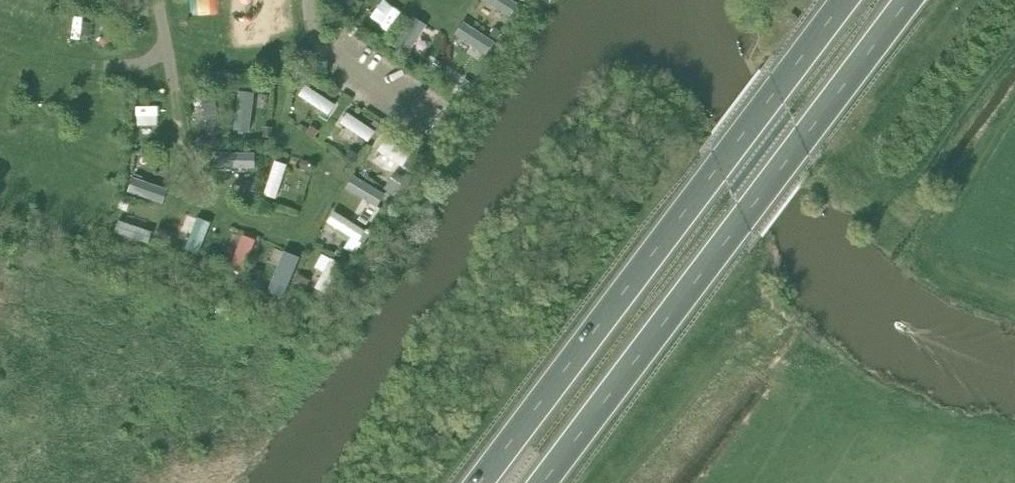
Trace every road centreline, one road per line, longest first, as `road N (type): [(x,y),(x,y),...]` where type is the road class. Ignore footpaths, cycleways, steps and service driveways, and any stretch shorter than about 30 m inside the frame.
road 1 (trunk): [(542,482),(909,0)]
road 2 (trunk): [(844,0),(478,482)]

